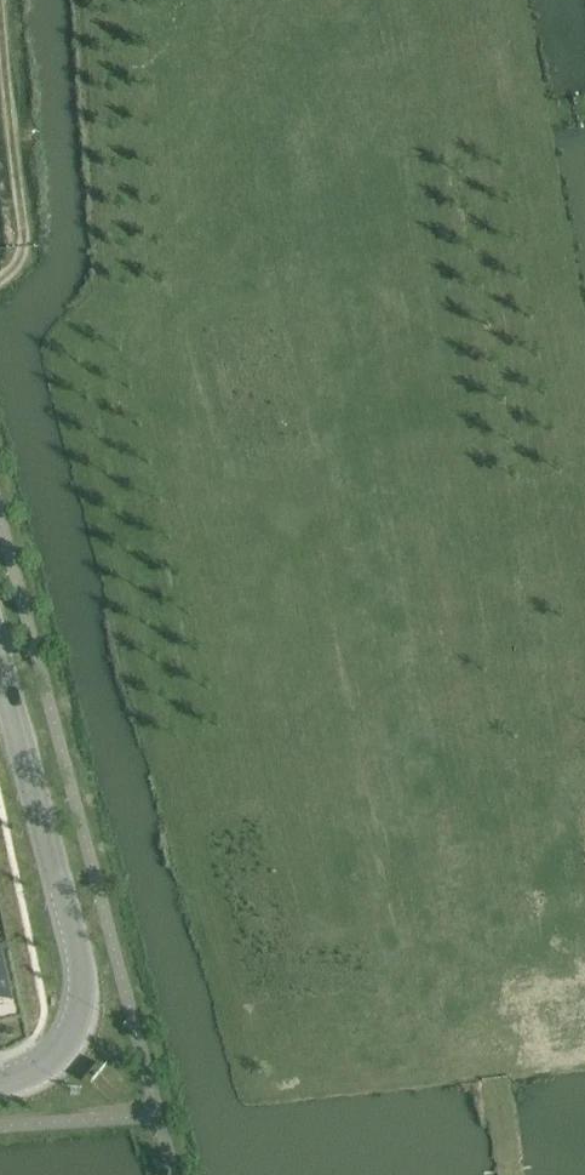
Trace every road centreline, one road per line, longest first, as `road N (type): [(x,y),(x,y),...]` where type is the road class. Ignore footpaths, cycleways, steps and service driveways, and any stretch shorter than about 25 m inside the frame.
road 1 (tertiary): [(0,1082),(57,1055),(77,1025),(83,994),(0,663)]
road 2 (track): [(0,283),(23,245),(0,20)]

